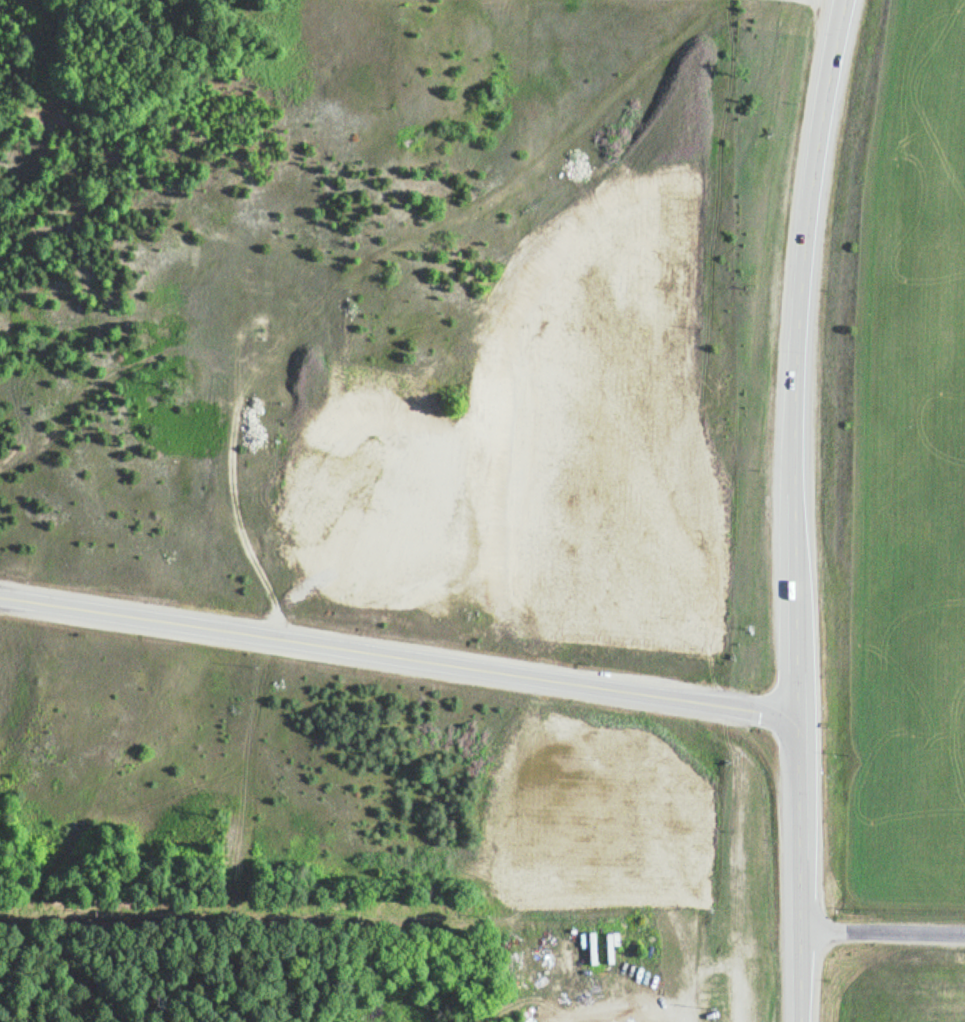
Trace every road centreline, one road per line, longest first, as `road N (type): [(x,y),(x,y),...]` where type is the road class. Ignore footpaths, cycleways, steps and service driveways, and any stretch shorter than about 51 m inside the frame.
road 1 (secondary): [(794,713),(0,595)]
road 2 (primary): [(837,0),(806,201),(793,354),(794,713)]
road 3 (track): [(716,0),(483,201),(275,327)]
road 4 (primary): [(794,713),(799,1021)]
road 5 (track): [(237,394),(228,429),(229,510),(277,635)]
road 6 (track): [(237,394),(272,342),(271,314),(229,320),(237,394)]
road 7 (residential): [(964,924),(799,921)]

